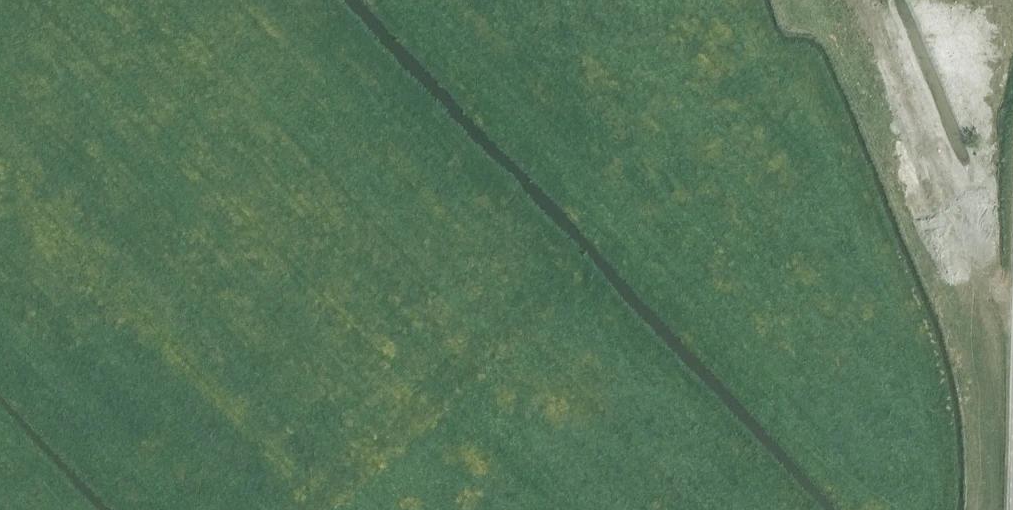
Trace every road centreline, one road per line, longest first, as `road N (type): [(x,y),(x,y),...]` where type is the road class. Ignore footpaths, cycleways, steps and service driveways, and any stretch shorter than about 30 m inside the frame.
road 1 (track): [(873,1),(1012,325)]

